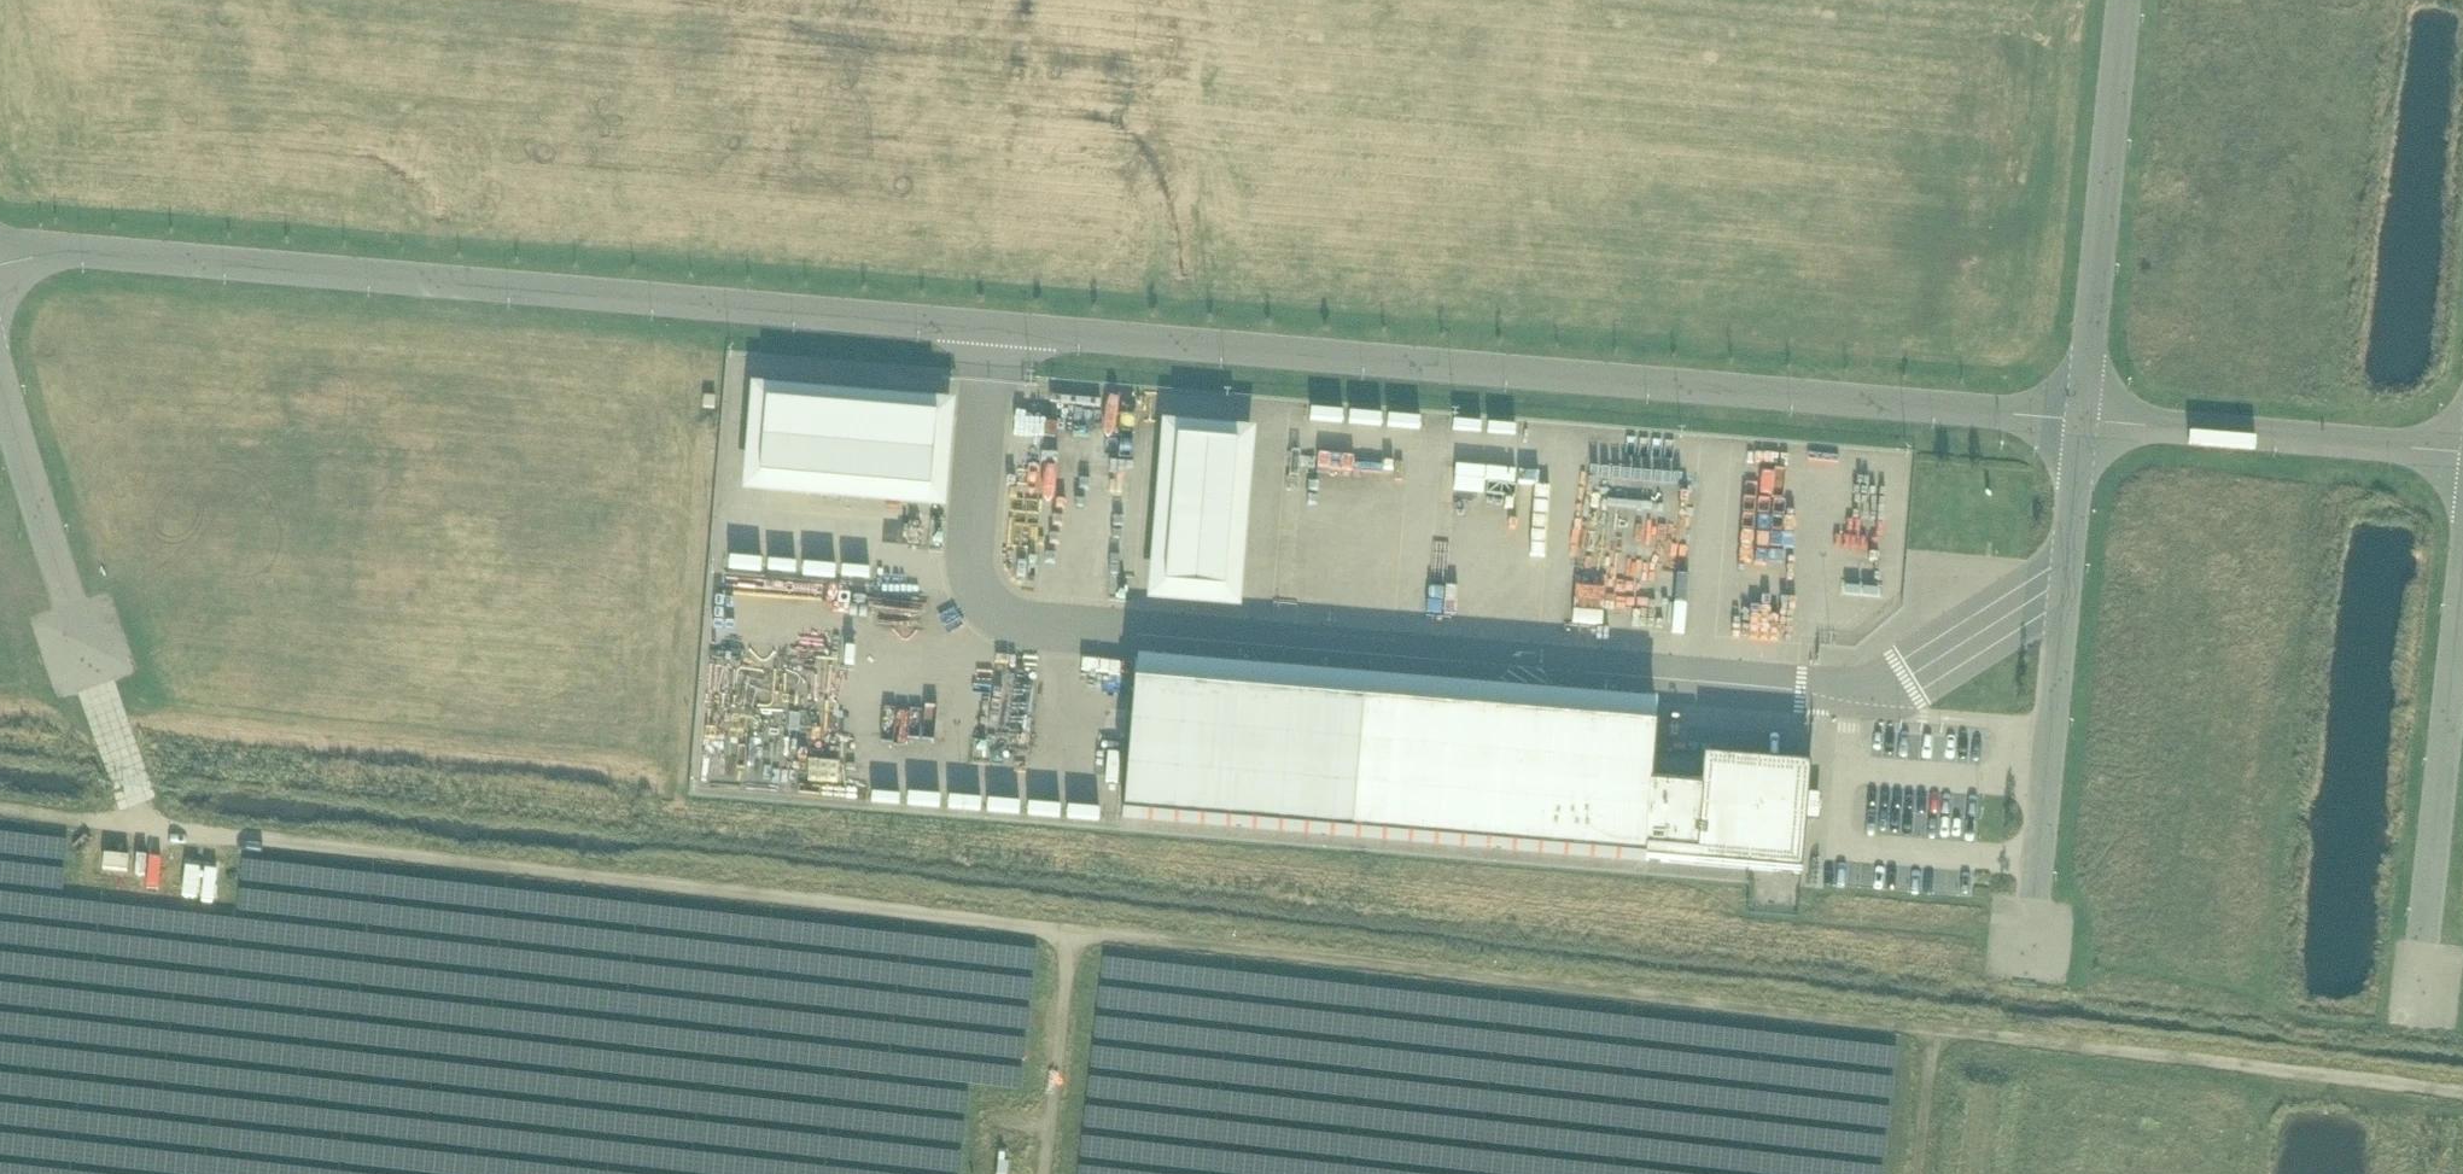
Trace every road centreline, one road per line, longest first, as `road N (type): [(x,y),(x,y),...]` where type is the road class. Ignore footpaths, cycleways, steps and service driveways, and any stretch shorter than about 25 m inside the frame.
road 1 (unclassified): [(2086,419),(0,252)]
road 2 (unclassified): [(2086,419),(2037,961)]
road 3 (unclassified): [(2126,0),(2086,419)]
road 4 (unclassified): [(2462,603),(2423,994)]
road 5 (unclassified): [(2462,452),(2086,419)]
road 6 (unclassified): [(0,366),(95,677)]

